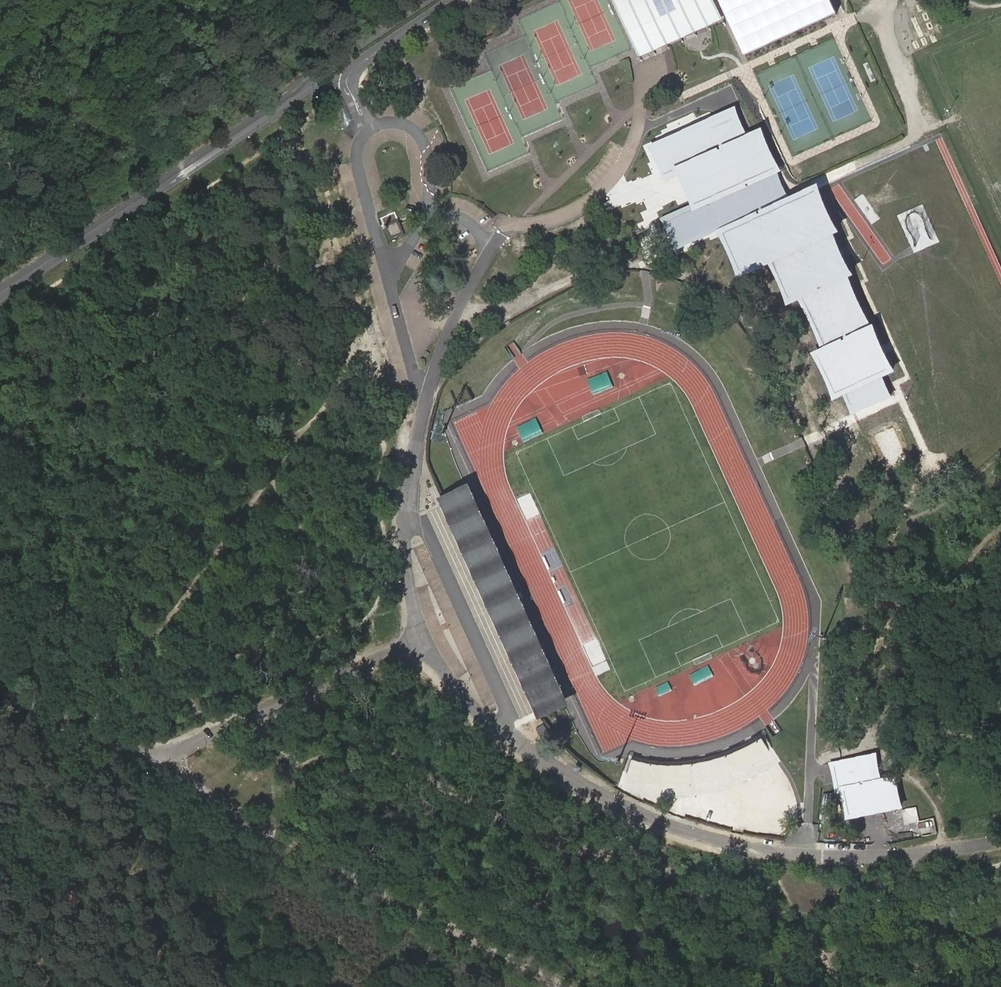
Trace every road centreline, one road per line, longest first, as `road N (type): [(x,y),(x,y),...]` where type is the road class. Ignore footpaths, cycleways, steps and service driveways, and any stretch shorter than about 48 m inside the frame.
road 1 (unclassified): [(0,298),(316,86),(346,81),(352,68),(456,0)]
road 2 (track): [(171,754),(180,778),(563,986)]
road 3 (track): [(842,986),(771,865),(773,852)]

